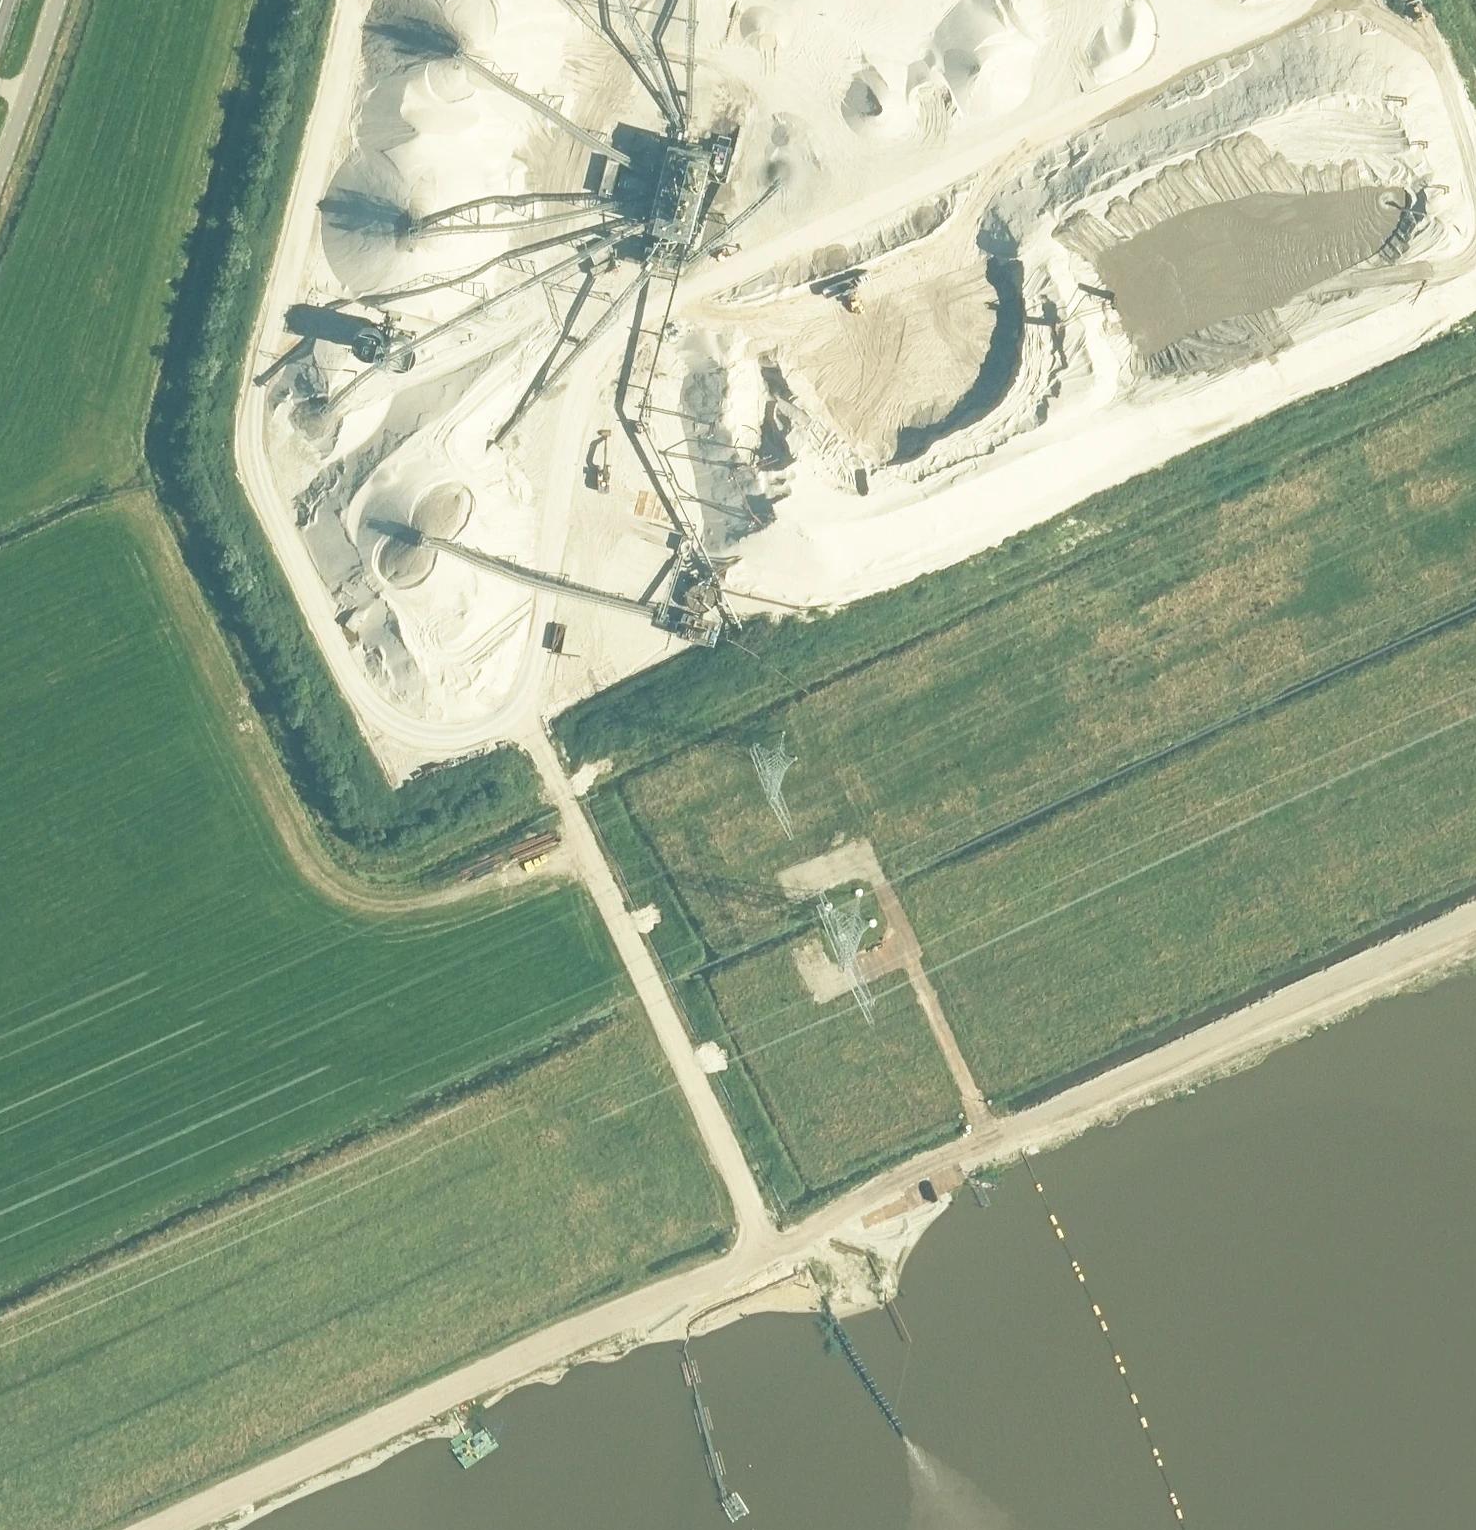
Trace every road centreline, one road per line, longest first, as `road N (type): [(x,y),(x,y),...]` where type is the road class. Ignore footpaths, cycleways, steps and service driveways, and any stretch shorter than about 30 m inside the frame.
road 1 (track): [(578,837),(768,1249),(187,1529)]
road 2 (track): [(125,492),(313,876),(334,896),(368,909),(415,907),(578,837)]
road 3 (track): [(841,1210),(1475,909)]
road 4 (unclassified): [(0,163),(56,0)]

